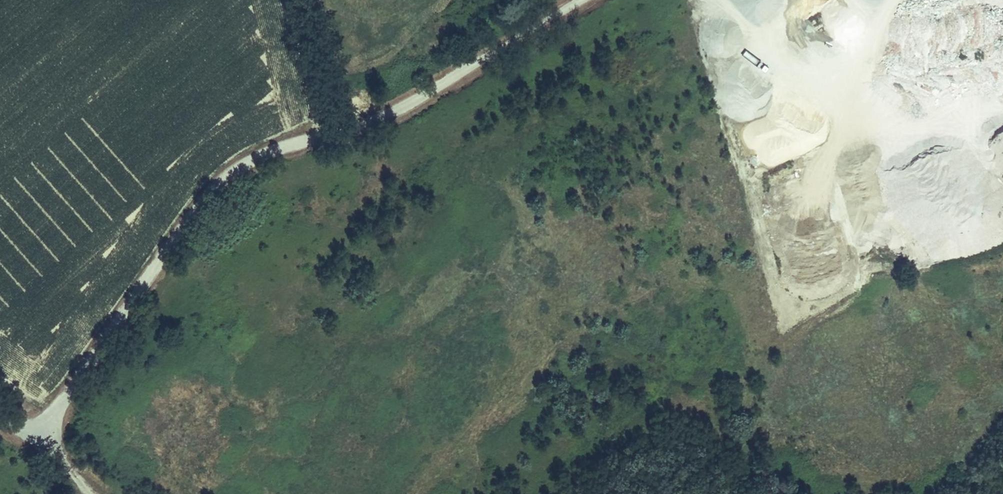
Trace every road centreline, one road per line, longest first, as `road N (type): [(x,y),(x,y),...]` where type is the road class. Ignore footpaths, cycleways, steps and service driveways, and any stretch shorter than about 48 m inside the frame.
road 1 (unclassified): [(40,427),(184,217),(255,153),(360,121),(589,0)]

